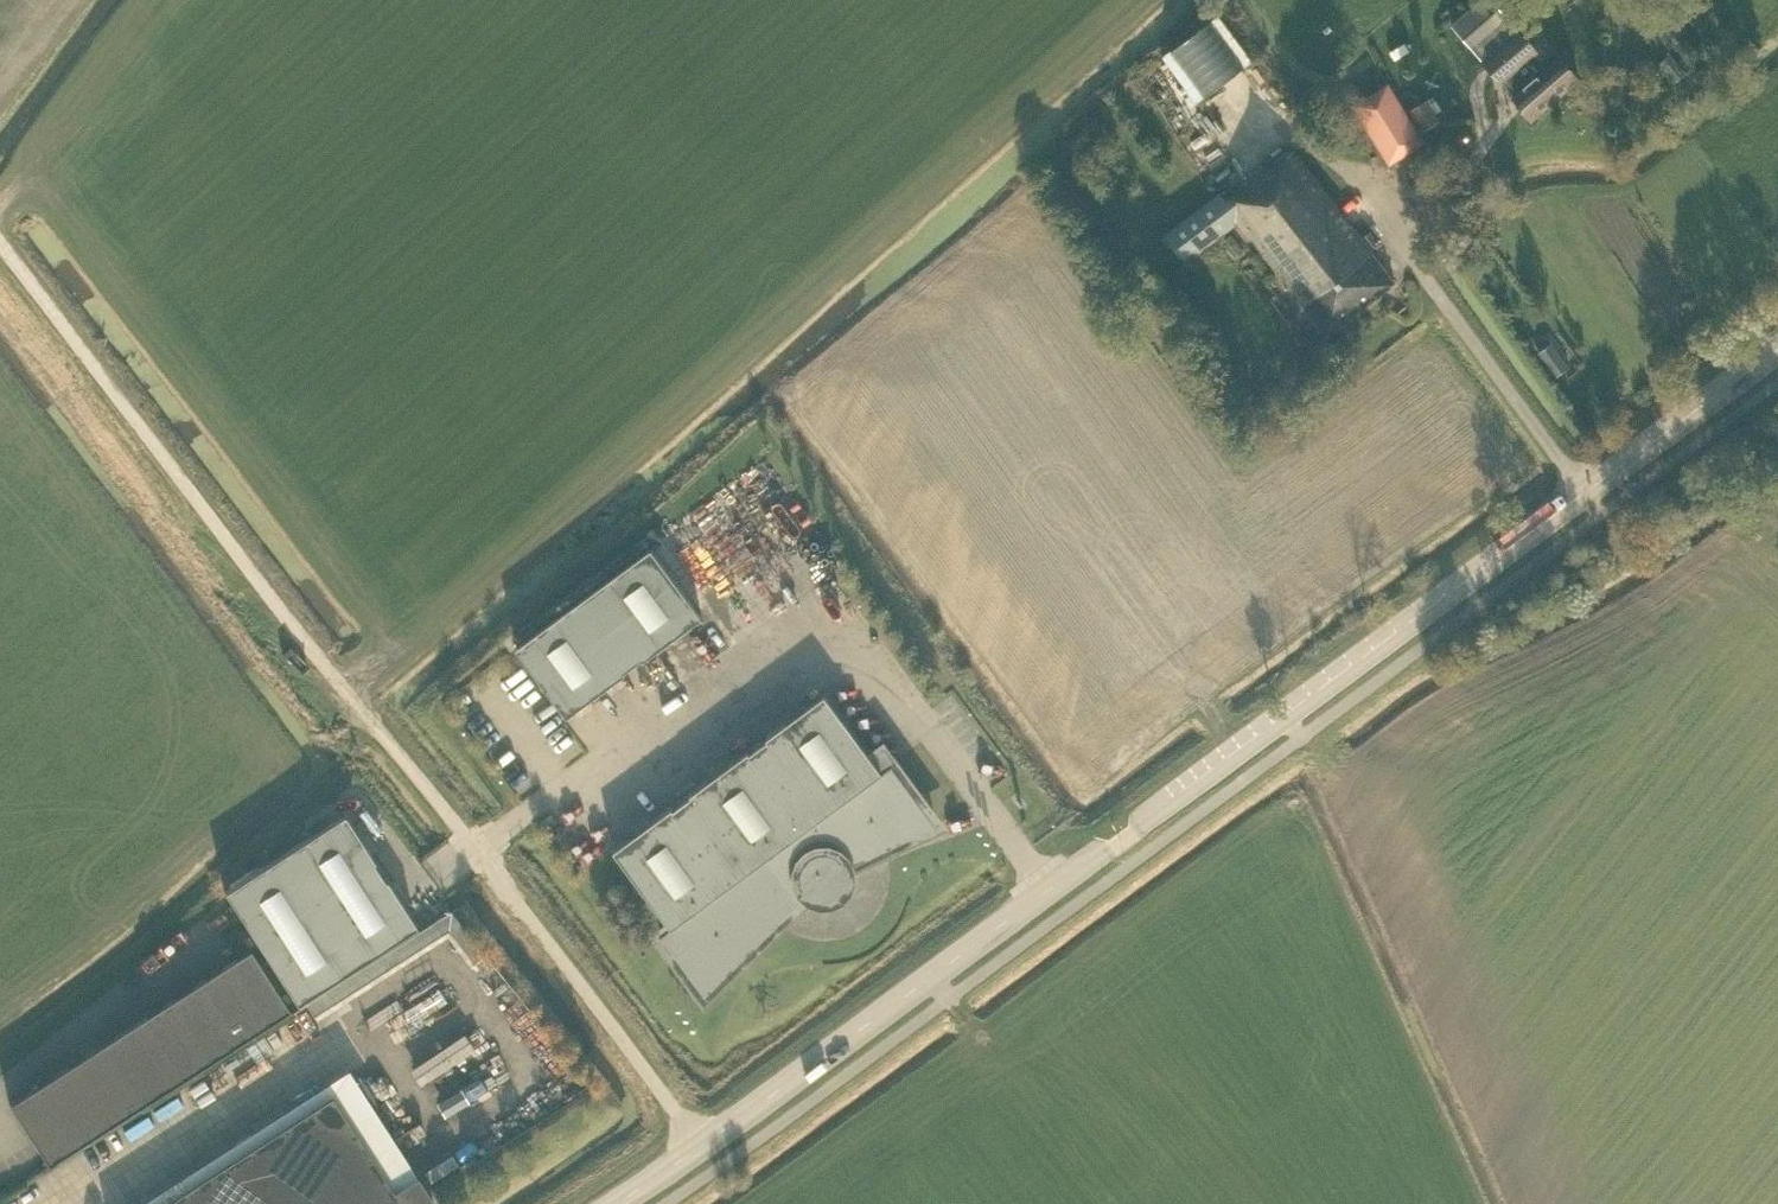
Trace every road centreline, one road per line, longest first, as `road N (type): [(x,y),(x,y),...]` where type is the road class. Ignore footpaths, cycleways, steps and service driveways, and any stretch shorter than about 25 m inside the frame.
road 1 (secondary): [(700,1146),(1128,838),(1777,349)]
road 2 (unclassified): [(700,1146),(479,852)]

